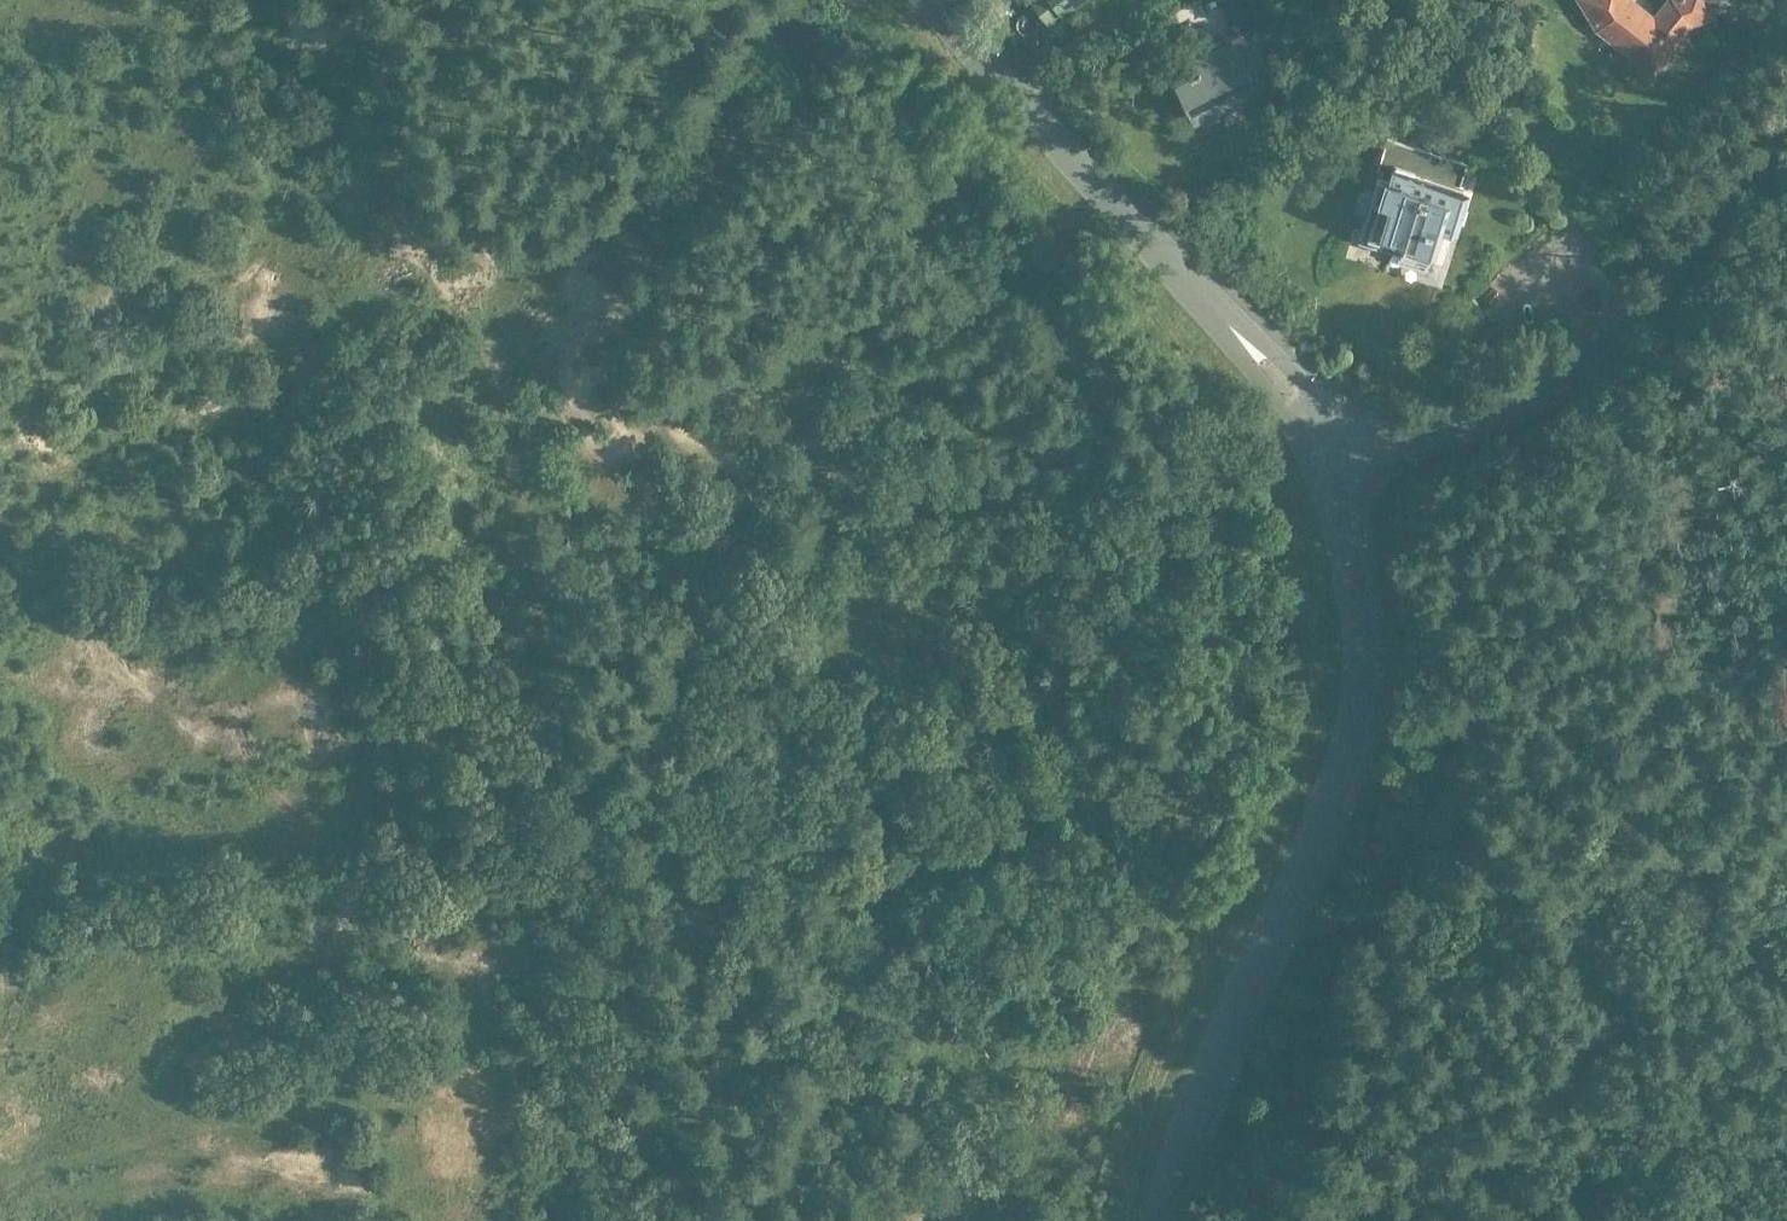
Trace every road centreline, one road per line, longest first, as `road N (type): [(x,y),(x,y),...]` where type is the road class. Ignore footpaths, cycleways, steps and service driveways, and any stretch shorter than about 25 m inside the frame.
road 1 (unclassified): [(1167,1220),(1207,1080),(1315,823),(1354,694),(1357,655),(1327,467)]
road 2 (residential): [(1327,467),(1501,406),(1641,296),(1786,82)]
road 3 (residential): [(1327,467),(1254,353),(928,0)]

